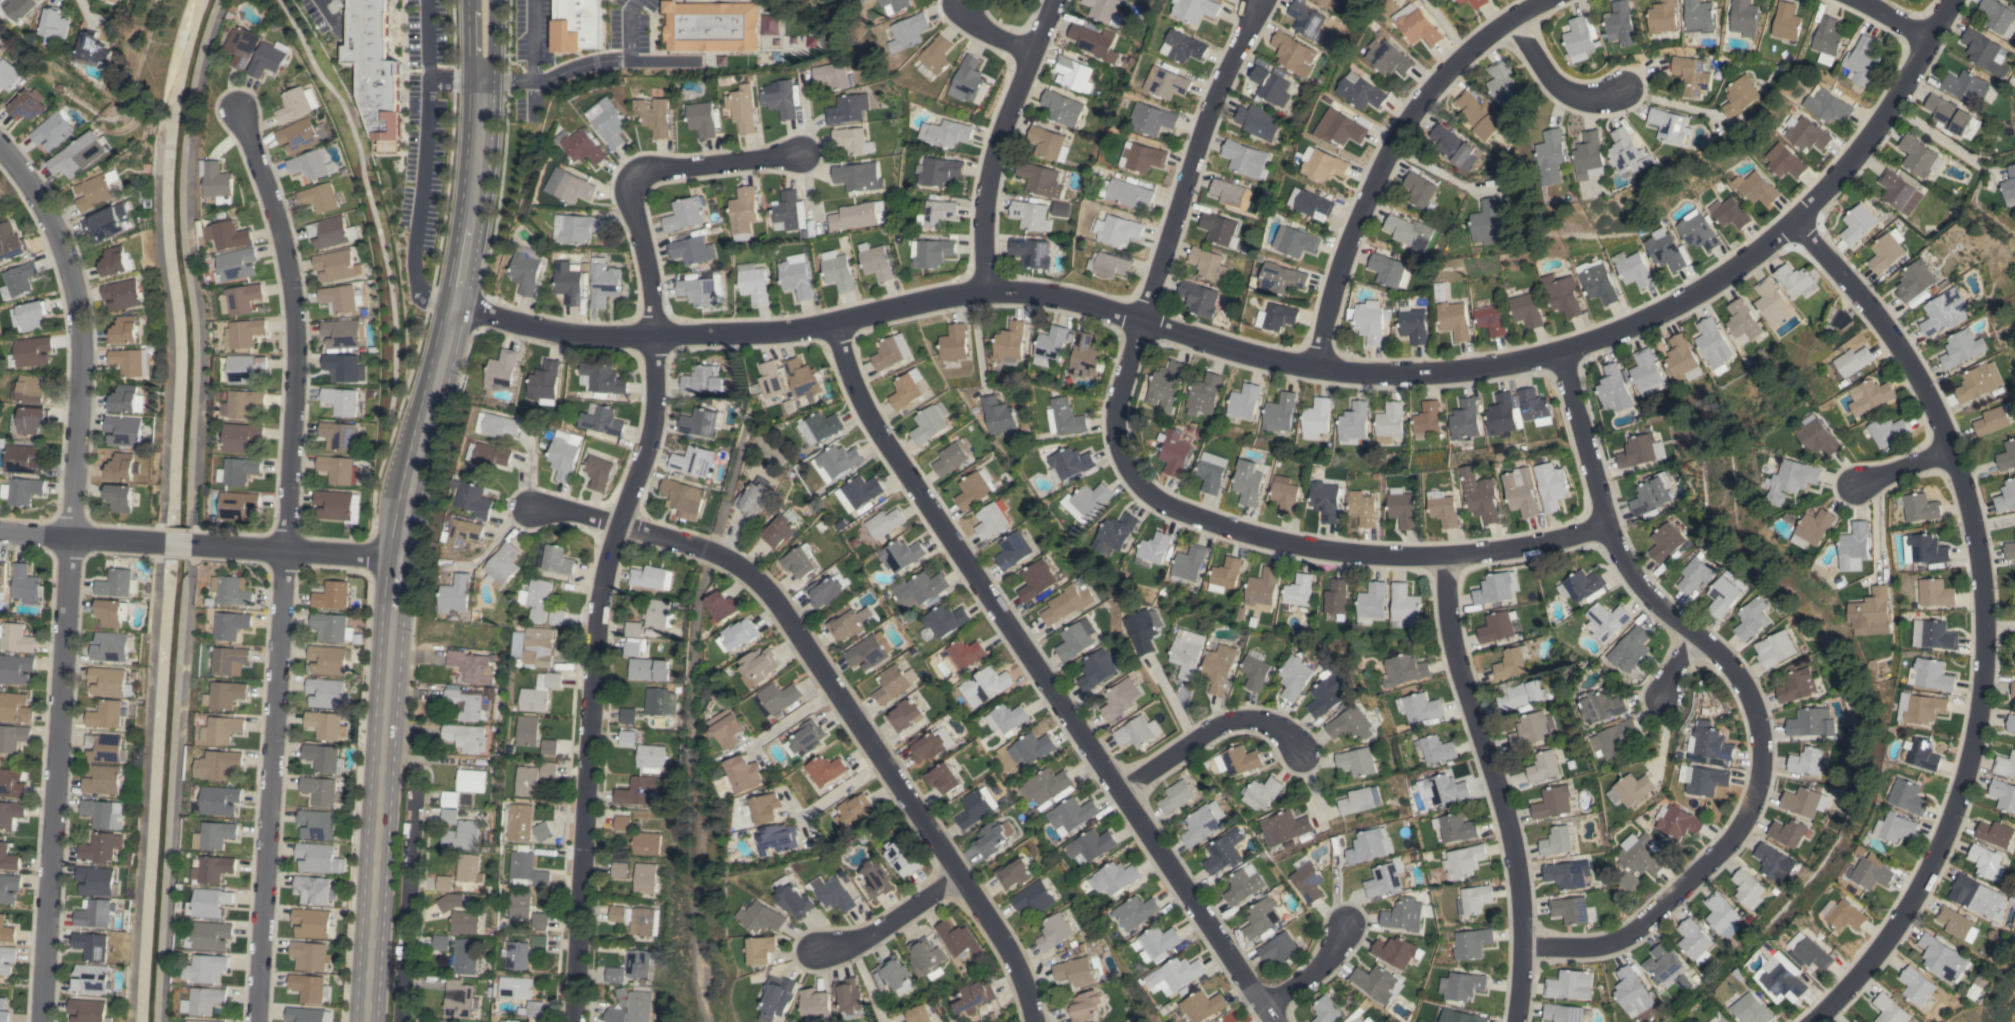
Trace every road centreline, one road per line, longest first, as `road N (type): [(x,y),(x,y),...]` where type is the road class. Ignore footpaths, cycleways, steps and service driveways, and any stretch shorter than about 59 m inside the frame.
road 1 (residential): [(452,305),(588,333),(746,332),(828,323),(983,285),(1063,298),(1315,366),(1475,368),(1558,351),(1642,319),(1721,275),(1792,221),(1888,108),(1949,0)]
road 2 (residential): [(796,153),(637,168),(629,189),(645,264),(652,404),(595,616),(569,1021)]
road 3 (tertiary): [(367,1021),(393,559),(473,193),(482,80)]
road 4 (residential): [(259,1021),(302,378),(290,256),(244,115)]
road 5 (residential): [(1792,221),(1892,335),(1948,453),(1972,526),(1983,636),(1970,756),(1914,897),(1838,1007),(1818,1021)]
road 6 (residential): [(0,150),(39,195),(76,274),(86,368),(39,1021)]
road 7 (residential): [(828,323),(871,426),(1275,1021)]
road 8 (residential): [(1520,947),(1587,947),(1624,934),(1729,839),(1761,758),(1755,714),(1737,676),(1653,603),(1623,565),(1604,526),(1558,351)]
road 9 (residential): [(1139,322),(1117,412),(1128,475),(1147,496),(1201,520),(1259,538),(1442,556),(1604,526)]
road 10 (residential): [(1032,1021),(1015,968),(987,921),(784,605),(749,572)]
road 11 (residential): [(1442,556),(1454,654),(1506,825),(1515,882),(1520,947),(1513,1021)]
road 12 (residential): [(1315,366),(1341,253),(1401,126),(1452,66),(1513,19)]
road 13 (residential): [(0,534),(393,559)]
road 14 (residential): [(1139,322),(1179,190),(1253,0)]
road 15 (residential): [(983,285),(989,167),(1051,0)]
road 16 (residential): [(401,1021),(415,782)]
road 17 (residential): [(749,572),(617,525),(528,508)]
road 18 (residential): [(1116,791),(1226,723),(1274,727),(1302,751)]
road 19 (residential): [(956,875),(870,934),(822,950)]
road 20 (residential): [(1513,19),(1545,71),(1583,97),(1627,92)]

